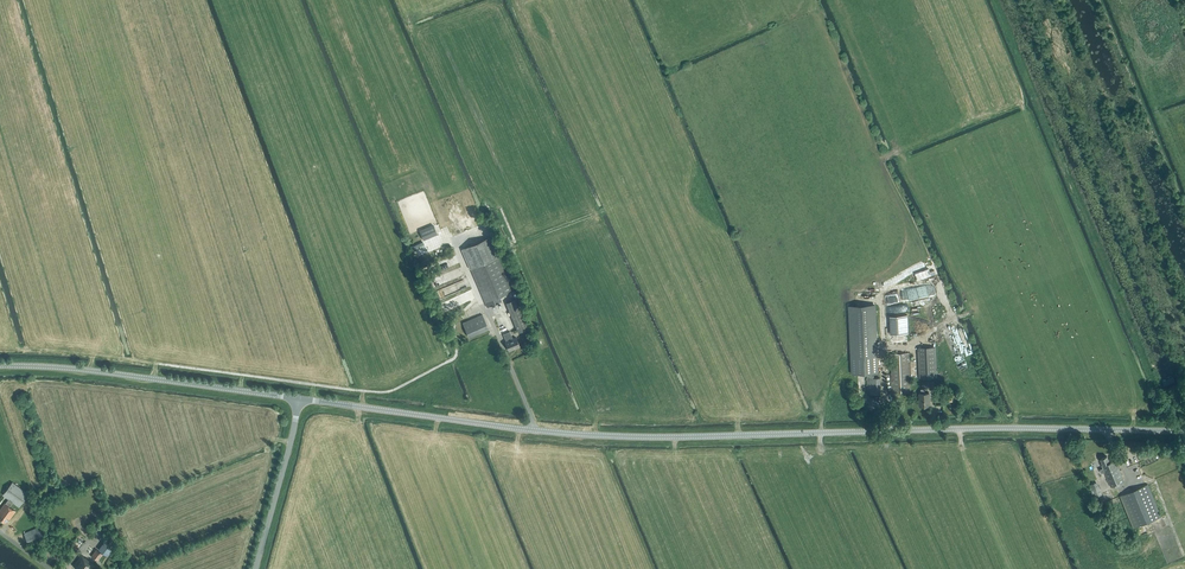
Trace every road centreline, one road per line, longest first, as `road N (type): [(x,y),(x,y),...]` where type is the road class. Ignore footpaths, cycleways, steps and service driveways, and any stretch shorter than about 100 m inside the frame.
road 1 (tertiary): [(299,399),(604,436),(1184,431)]
road 2 (tertiary): [(299,399),(0,366)]
road 3 (tertiary): [(256,568),(299,399)]

